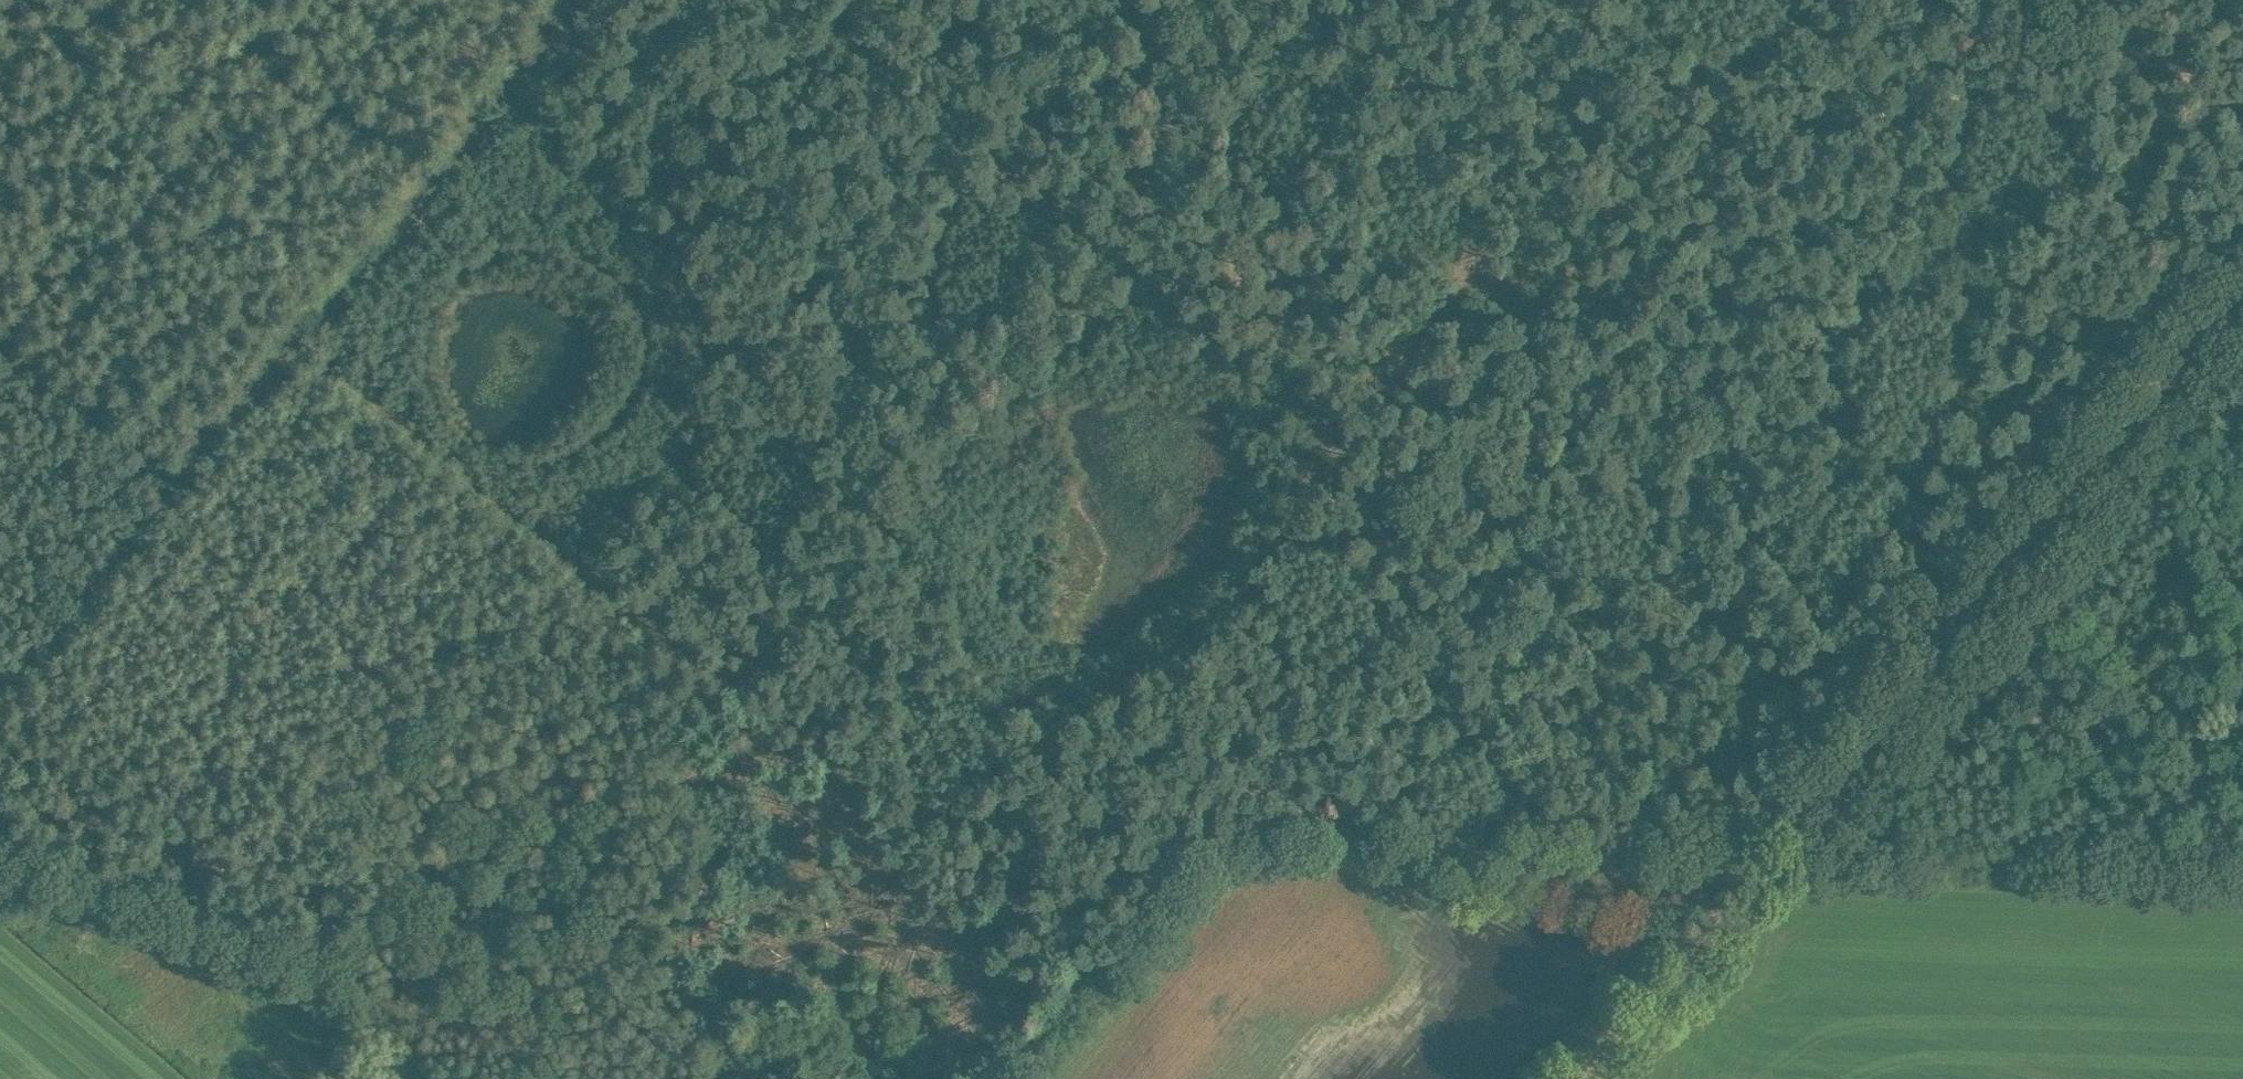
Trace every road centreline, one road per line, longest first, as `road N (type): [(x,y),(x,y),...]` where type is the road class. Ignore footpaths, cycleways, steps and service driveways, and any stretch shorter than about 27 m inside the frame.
road 1 (track): [(2242,299),(1588,1078)]

